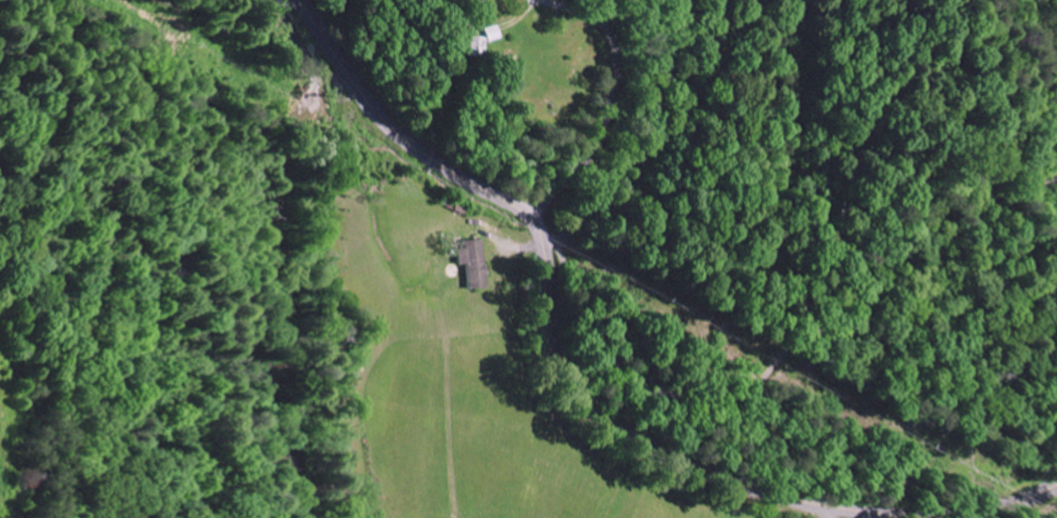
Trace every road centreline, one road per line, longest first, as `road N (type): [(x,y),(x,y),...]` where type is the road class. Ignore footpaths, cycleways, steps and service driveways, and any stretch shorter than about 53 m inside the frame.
road 1 (secondary): [(303,0),(406,137),(535,216),(549,245),(556,360),(583,397),(618,424),(713,473),(881,513),(965,515),(1056,488)]
road 2 (residential): [(550,309),(395,517)]
road 3 (residential): [(528,211),(580,173),(611,99),(614,48),(596,0)]

